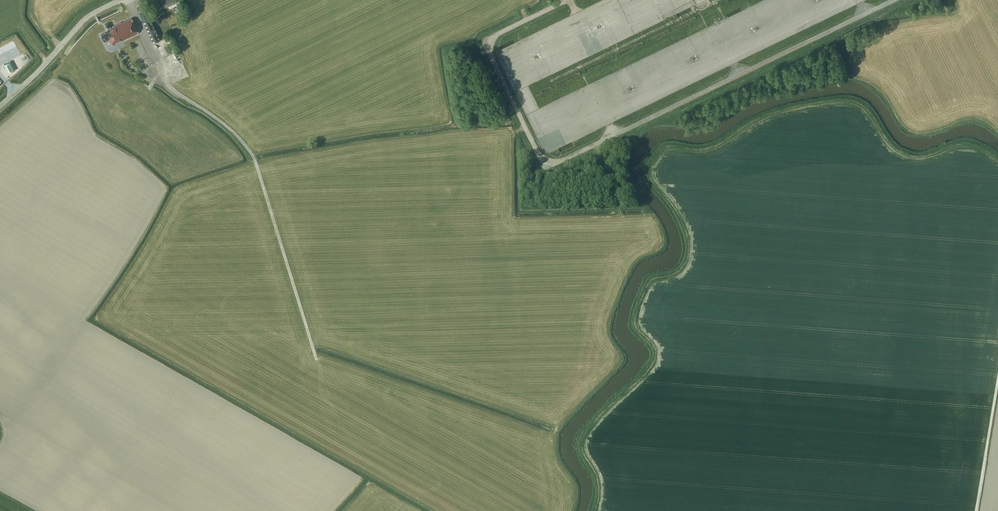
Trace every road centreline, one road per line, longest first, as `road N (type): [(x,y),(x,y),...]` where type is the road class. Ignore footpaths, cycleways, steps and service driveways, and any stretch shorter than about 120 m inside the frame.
road 1 (unclassified): [(0,107),(86,18),(120,0)]

